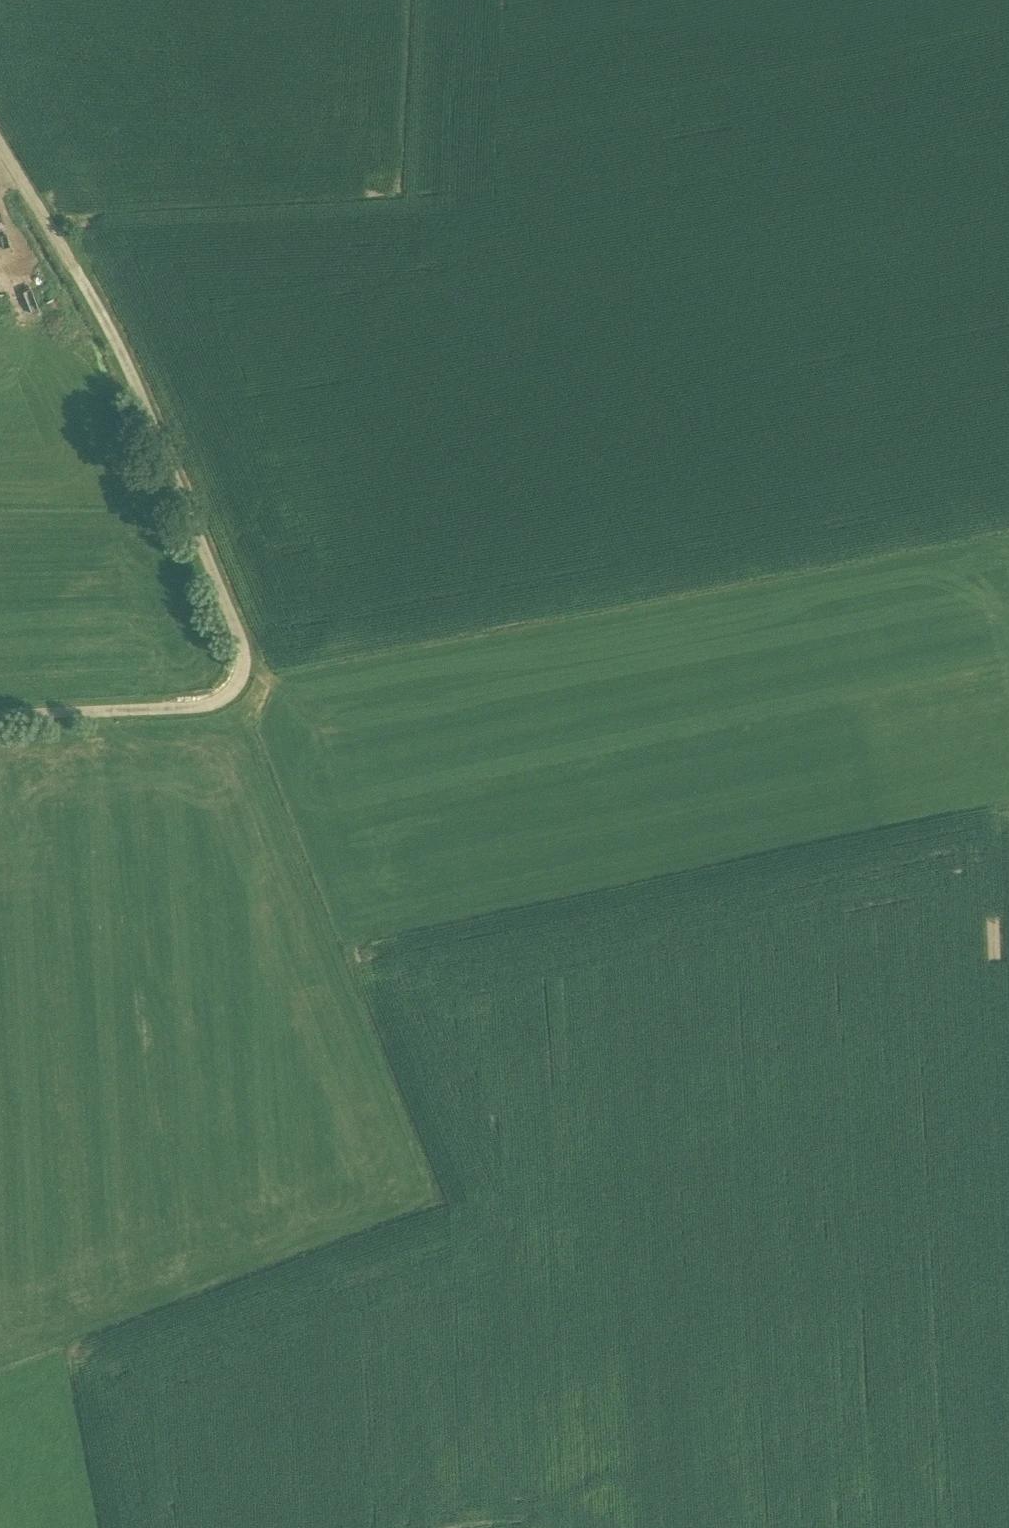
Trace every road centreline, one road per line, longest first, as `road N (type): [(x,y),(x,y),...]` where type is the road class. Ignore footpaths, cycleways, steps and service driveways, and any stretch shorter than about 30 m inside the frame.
road 1 (unclassified): [(0,715),(199,702),(239,671),(146,369),(0,118)]

